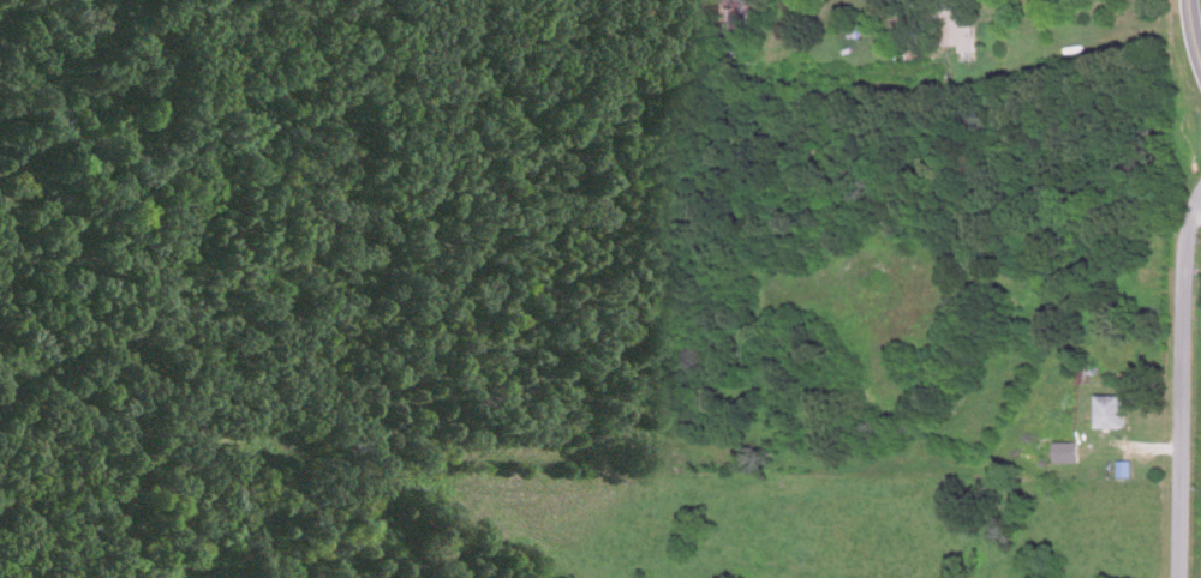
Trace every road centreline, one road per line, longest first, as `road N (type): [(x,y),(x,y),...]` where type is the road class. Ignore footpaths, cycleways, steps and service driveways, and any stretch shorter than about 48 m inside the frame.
road 1 (residential): [(1176,577),(1177,281),(1188,205),(1200,183)]

